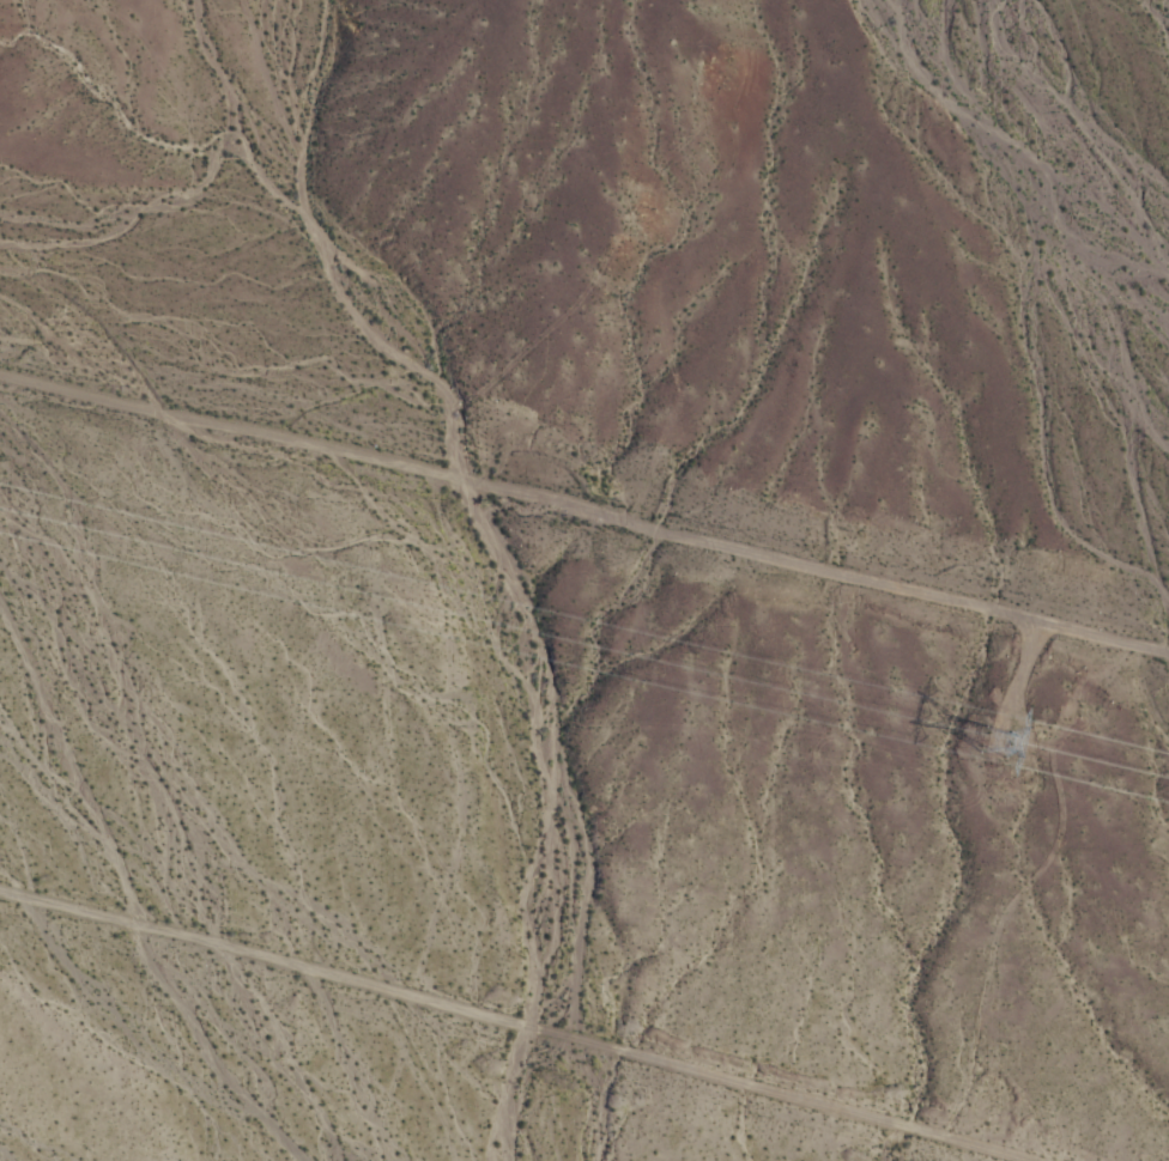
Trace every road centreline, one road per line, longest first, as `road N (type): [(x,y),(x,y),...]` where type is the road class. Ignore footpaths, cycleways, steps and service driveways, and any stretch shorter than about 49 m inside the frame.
road 1 (track): [(369,1160),(412,551),(443,470),(642,271),(716,72),(713,0)]
road 2 (track): [(0,370),(1168,638)]
road 3 (track): [(0,892),(1013,1160)]
road 4 (track): [(0,590),(133,831),(139,887),(297,1160)]

